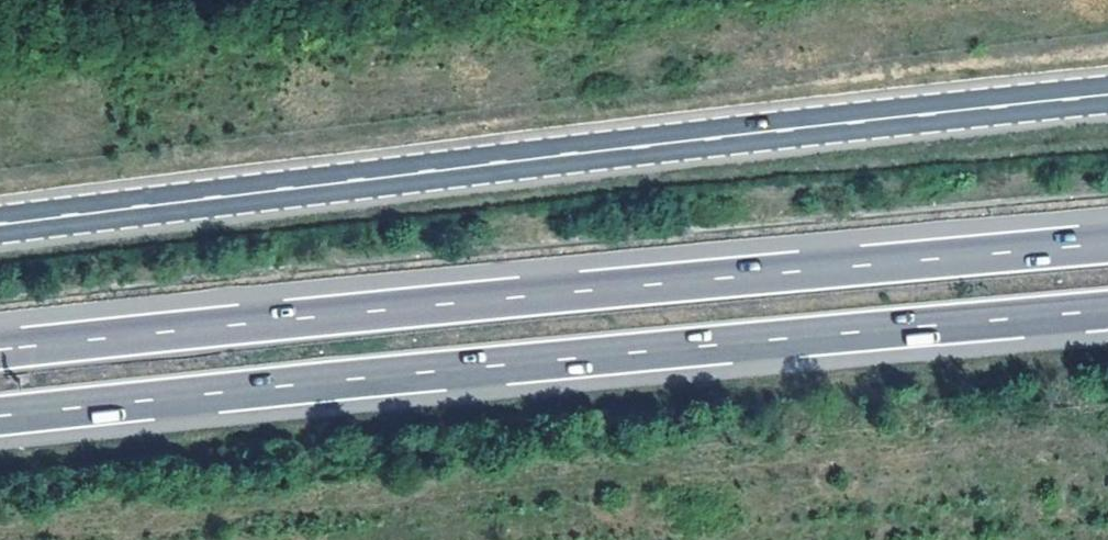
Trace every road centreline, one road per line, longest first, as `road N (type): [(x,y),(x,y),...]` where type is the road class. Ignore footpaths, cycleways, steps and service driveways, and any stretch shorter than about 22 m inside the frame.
road 1 (secondary): [(1107,96),(0,224)]
road 2 (motorway): [(1107,242),(0,348)]
road 3 (motorway): [(0,414),(1107,308)]

